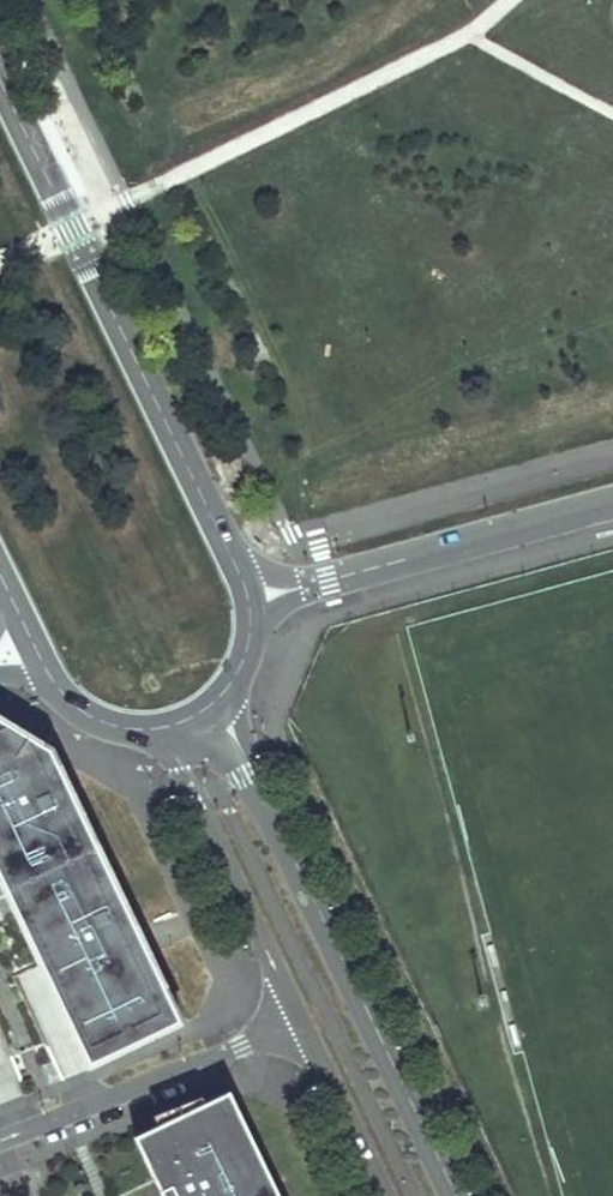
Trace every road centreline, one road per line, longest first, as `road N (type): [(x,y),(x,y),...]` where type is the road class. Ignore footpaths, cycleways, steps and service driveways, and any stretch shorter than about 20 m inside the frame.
road 1 (secondary): [(247,592),(0,79)]
road 2 (secondary): [(212,704),(456,1195)]
road 3 (unclassified): [(612,502),(318,582),(247,592)]
road 4 (residential): [(150,729),(300,1021)]
road 5 (residential): [(0,1138),(300,1021)]
road 6 (residential): [(300,1021),(384,1195)]
road 7 (secondary): [(33,645),(57,691),(87,714),(150,729)]
road 8 (secondary): [(212,704),(246,651),(247,592)]

